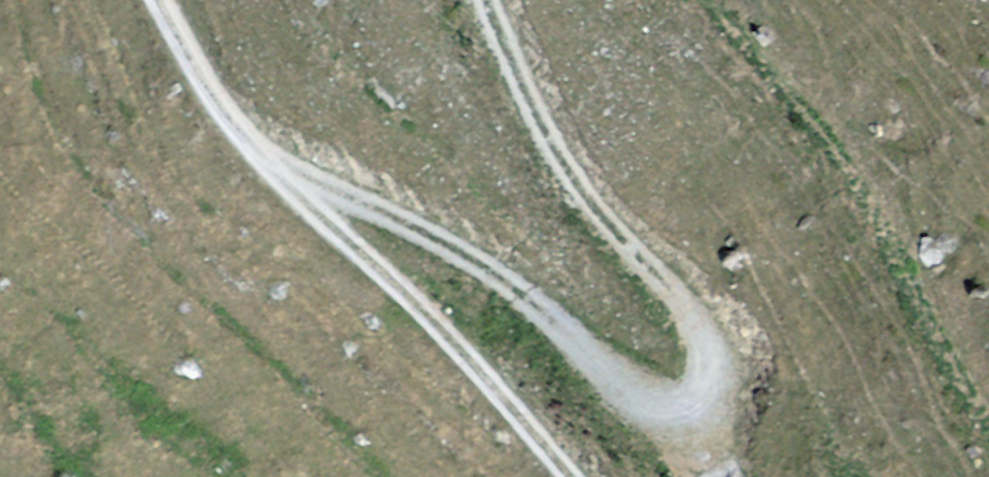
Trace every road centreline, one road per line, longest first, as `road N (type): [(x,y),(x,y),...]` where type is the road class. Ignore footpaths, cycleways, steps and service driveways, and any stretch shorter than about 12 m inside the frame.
road 1 (track): [(481,0),(557,156),(702,337),(706,367),(697,388),(683,400),(654,401),(627,390),(519,289)]
road 2 (track): [(259,162),(411,298),(569,476)]
road 3 (track): [(259,162),(519,289)]
road 4 (track): [(159,0),(259,162)]

